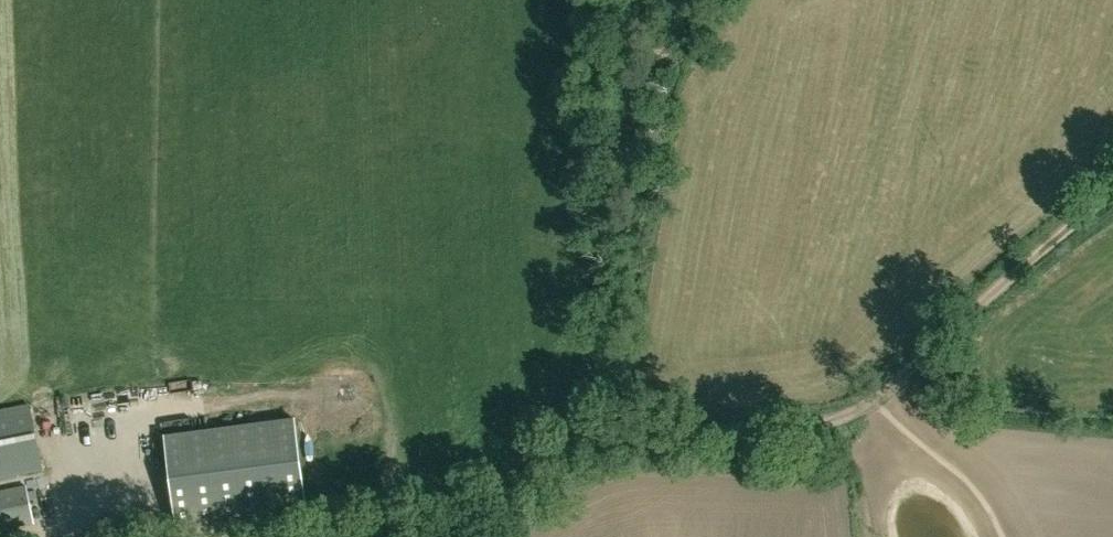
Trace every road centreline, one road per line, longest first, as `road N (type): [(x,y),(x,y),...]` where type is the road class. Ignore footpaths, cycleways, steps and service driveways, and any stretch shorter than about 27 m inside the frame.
road 1 (track): [(1112,193),(853,411),(778,428),(601,435),(567,451),(453,536)]

